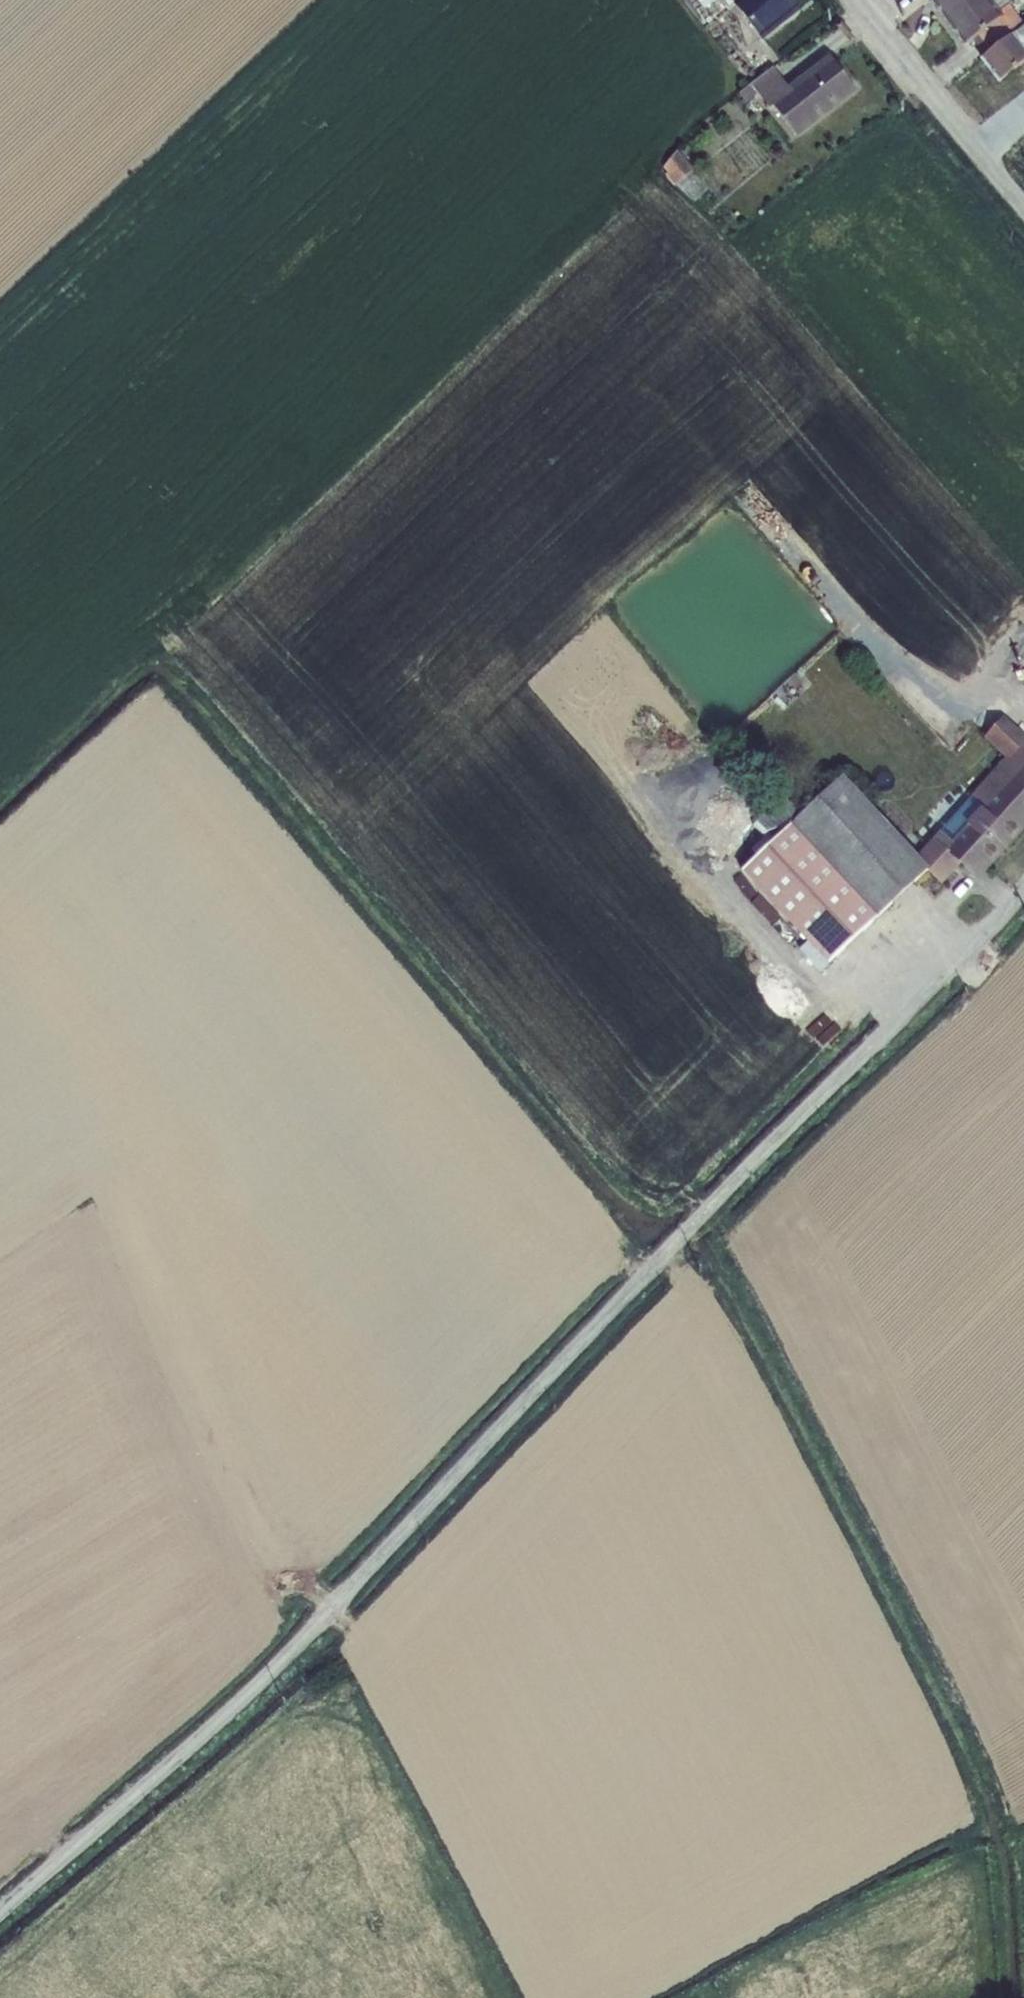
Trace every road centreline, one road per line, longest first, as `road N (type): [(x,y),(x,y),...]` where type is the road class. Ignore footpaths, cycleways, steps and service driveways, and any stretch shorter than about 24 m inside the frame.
road 1 (unclassified): [(1023,888),(690,1225),(262,1680),(0,1910)]
road 2 (unclassified): [(1023,206),(857,0)]

